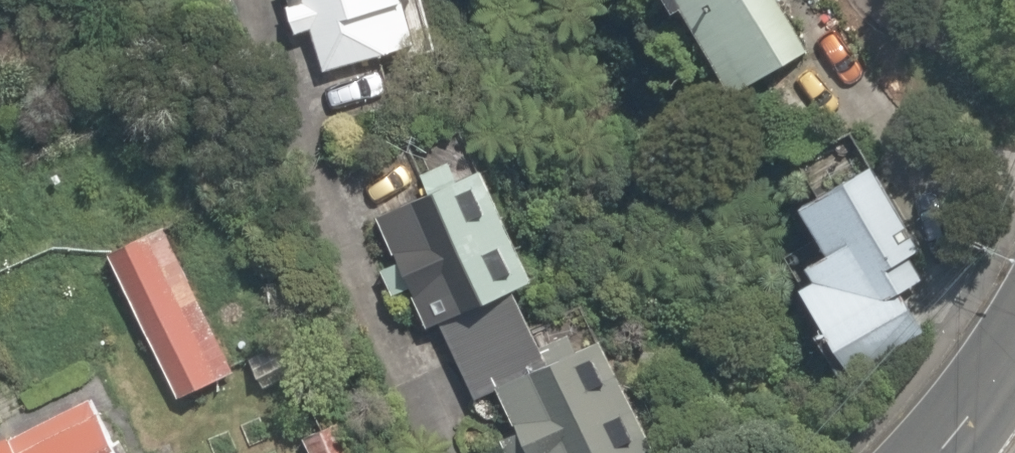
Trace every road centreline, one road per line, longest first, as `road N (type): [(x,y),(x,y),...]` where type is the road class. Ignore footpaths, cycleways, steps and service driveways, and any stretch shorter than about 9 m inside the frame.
road 1 (secondary): [(1014,317),(947,423),(918,452)]

